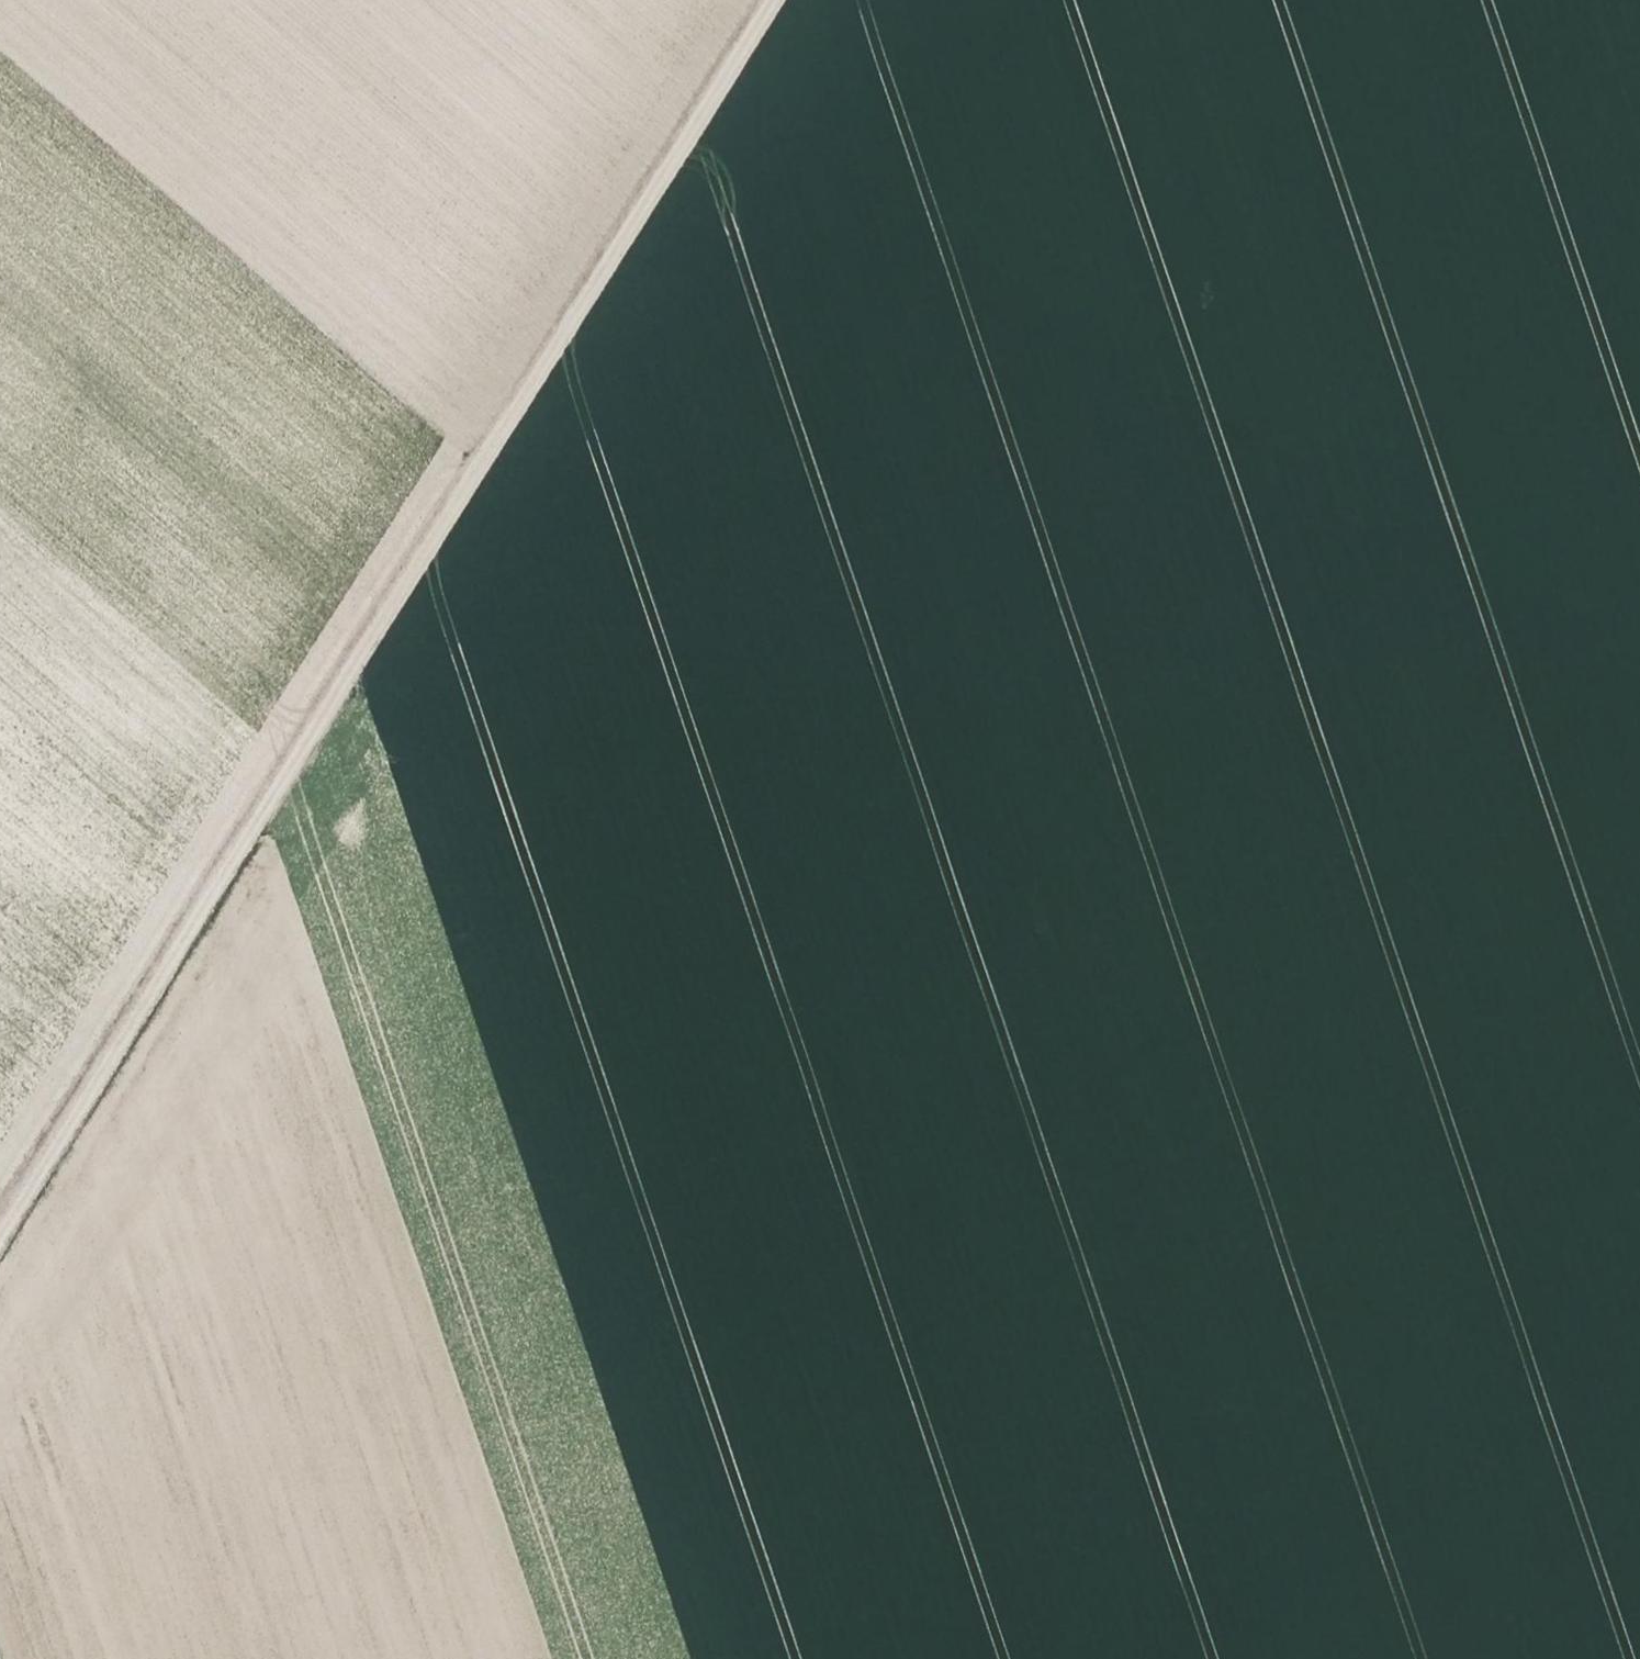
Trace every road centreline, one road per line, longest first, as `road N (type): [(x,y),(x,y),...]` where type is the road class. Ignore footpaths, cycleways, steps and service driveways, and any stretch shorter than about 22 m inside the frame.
road 1 (track): [(0,1212),(770,0)]

